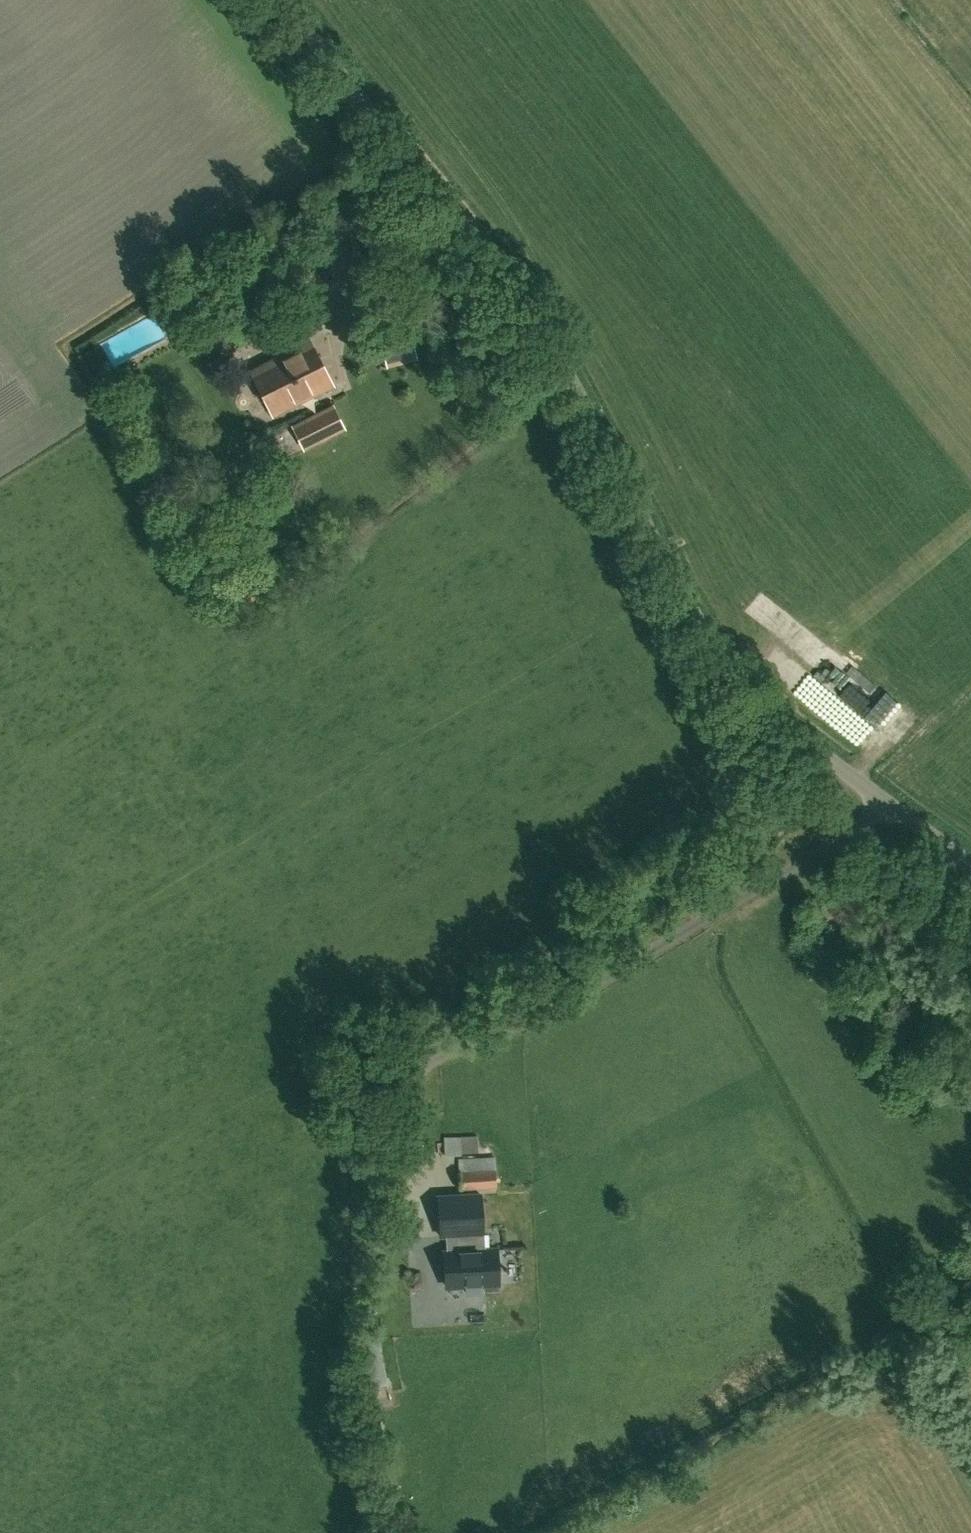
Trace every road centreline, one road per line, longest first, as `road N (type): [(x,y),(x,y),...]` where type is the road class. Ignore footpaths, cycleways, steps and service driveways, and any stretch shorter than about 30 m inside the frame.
road 1 (unclassified): [(970,865),(821,753),(729,666),(528,308),(281,0)]

